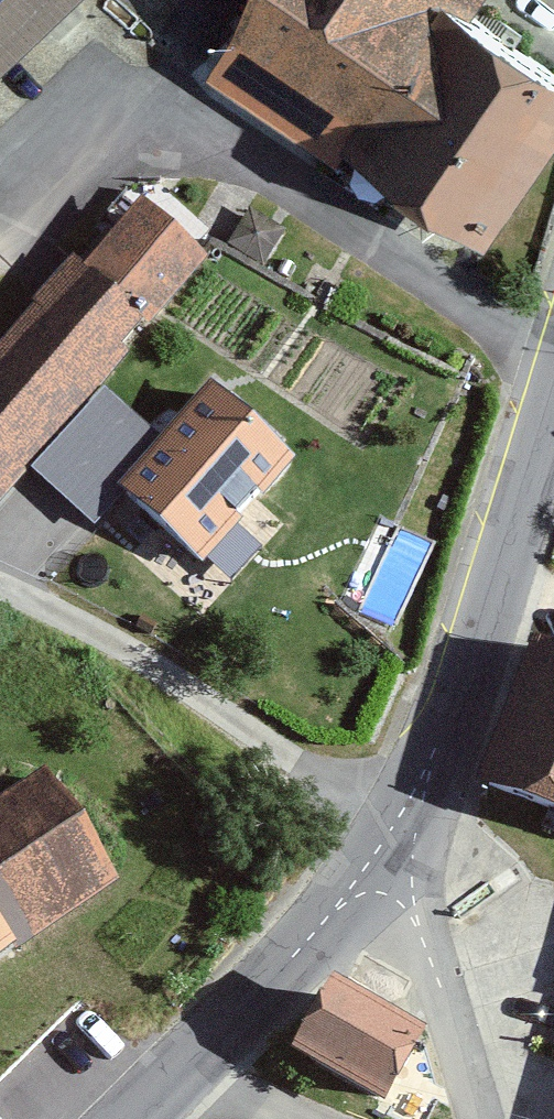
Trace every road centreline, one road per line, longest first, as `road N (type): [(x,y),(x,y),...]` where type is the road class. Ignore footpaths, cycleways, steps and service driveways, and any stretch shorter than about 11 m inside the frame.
road 1 (tertiary): [(407,839),(553,377)]
road 2 (tertiary): [(178,1069),(407,839)]
road 3 (residential): [(407,839),(477,1118)]
road 4 (residential): [(290,1118),(178,1069)]

